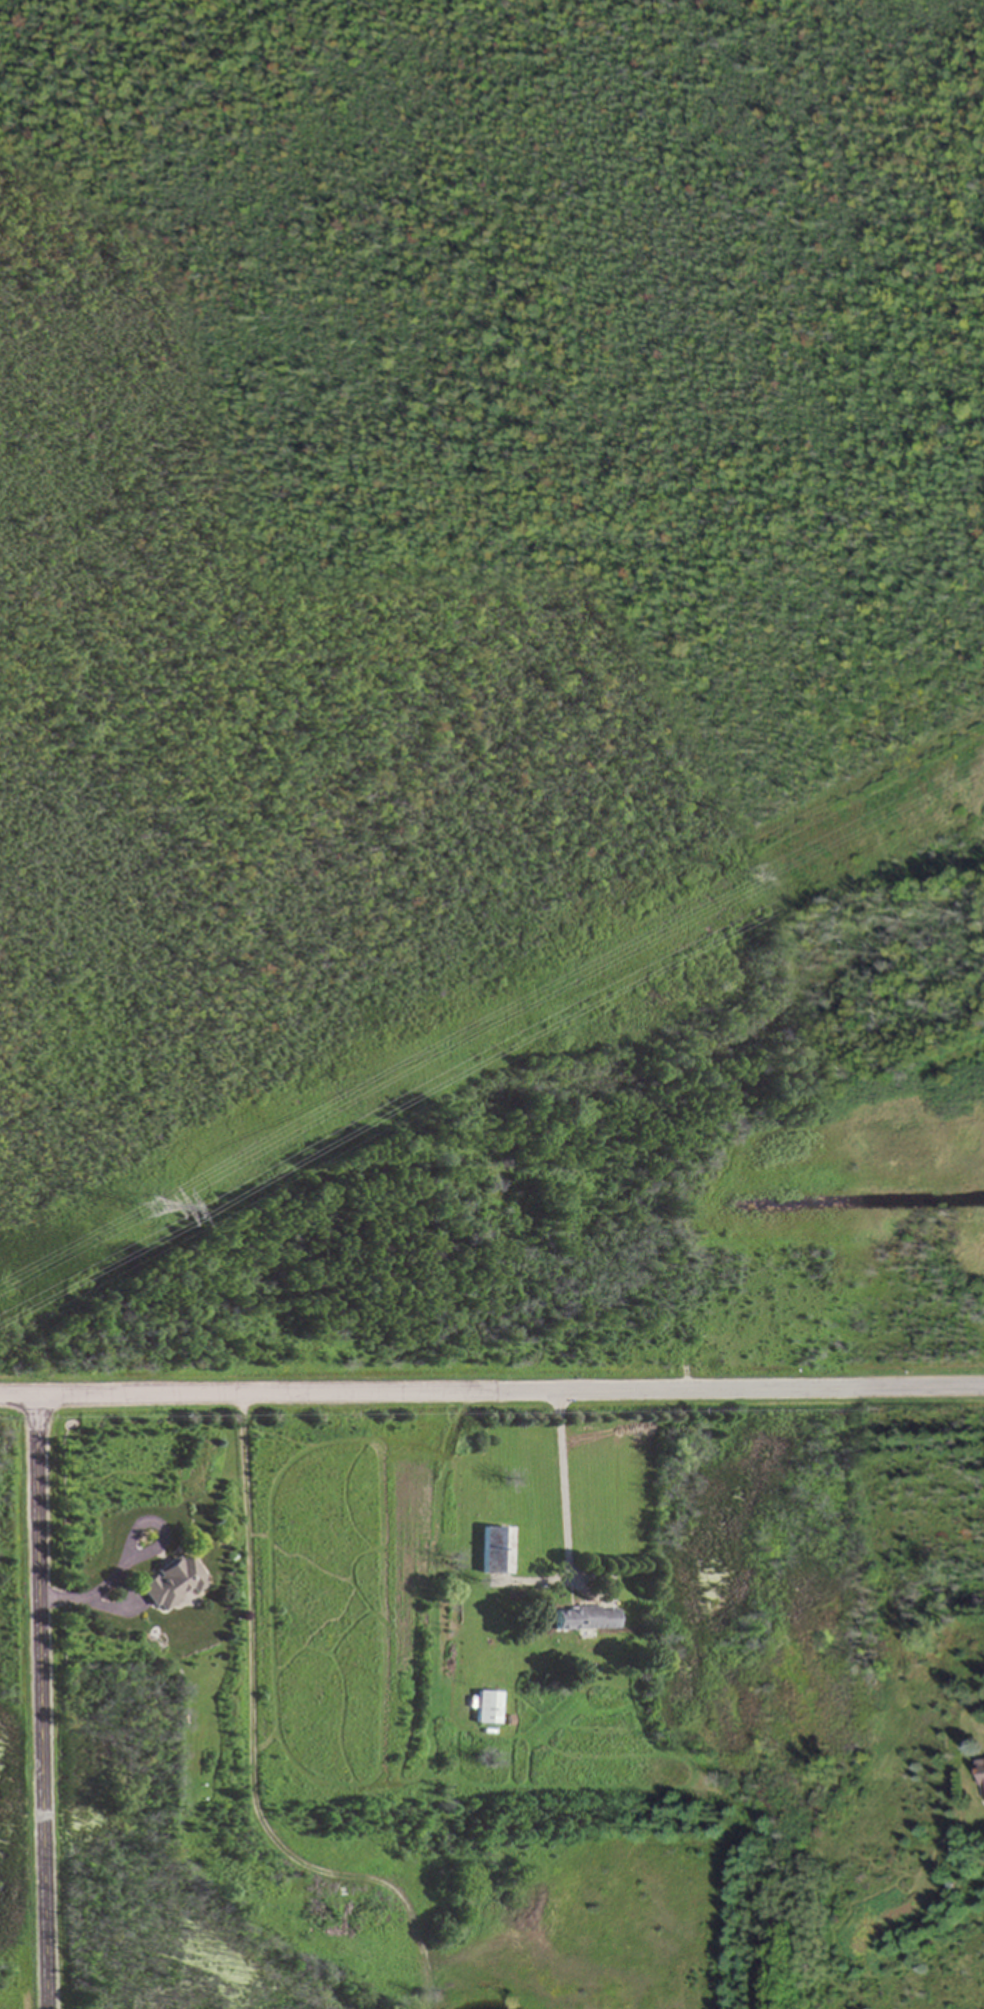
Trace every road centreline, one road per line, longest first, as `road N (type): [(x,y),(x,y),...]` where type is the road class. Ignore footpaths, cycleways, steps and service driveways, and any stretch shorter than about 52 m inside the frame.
road 1 (tertiary): [(0,1393),(983,1388)]
road 2 (residential): [(47,2008),(40,1393)]

